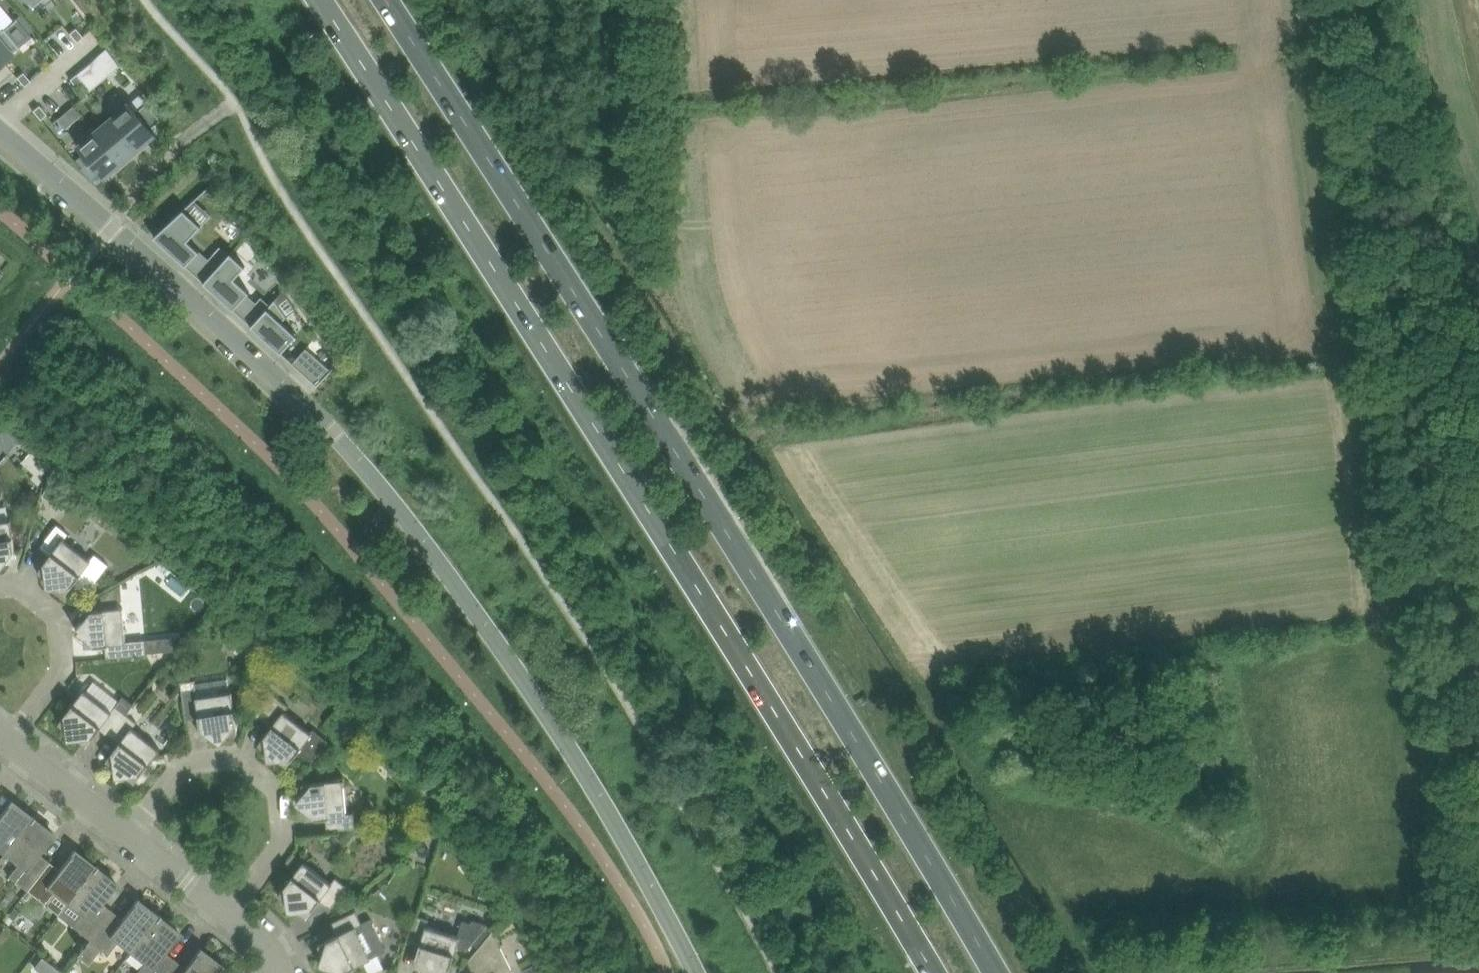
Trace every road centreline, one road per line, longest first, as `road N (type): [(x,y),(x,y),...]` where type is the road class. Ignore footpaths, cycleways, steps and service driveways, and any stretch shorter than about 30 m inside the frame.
road 1 (trunk): [(994,972),(383,0)]
road 2 (trunk): [(319,0),(768,702),(929,972)]
road 3 (unclassified): [(696,972),(549,716),(361,461),(223,325),(0,130)]
road 4 (track): [(909,677),(1097,959),(1478,928)]
road 5 (track): [(1478,789),(1473,672),(1412,283)]
road 6 (residential): [(232,911),(278,851),(277,796),(228,762),(179,773),(128,833)]
road 7 (track): [(1412,283),(1369,0)]
road 8 (unclassified): [(681,200),(650,131),(644,0)]
road 9 (residential): [(7,742),(61,672),(58,625),(13,589),(0,591)]
road 10 (residential): [(128,833),(7,742)]
road 11 (residential): [(232,911),(128,833)]

